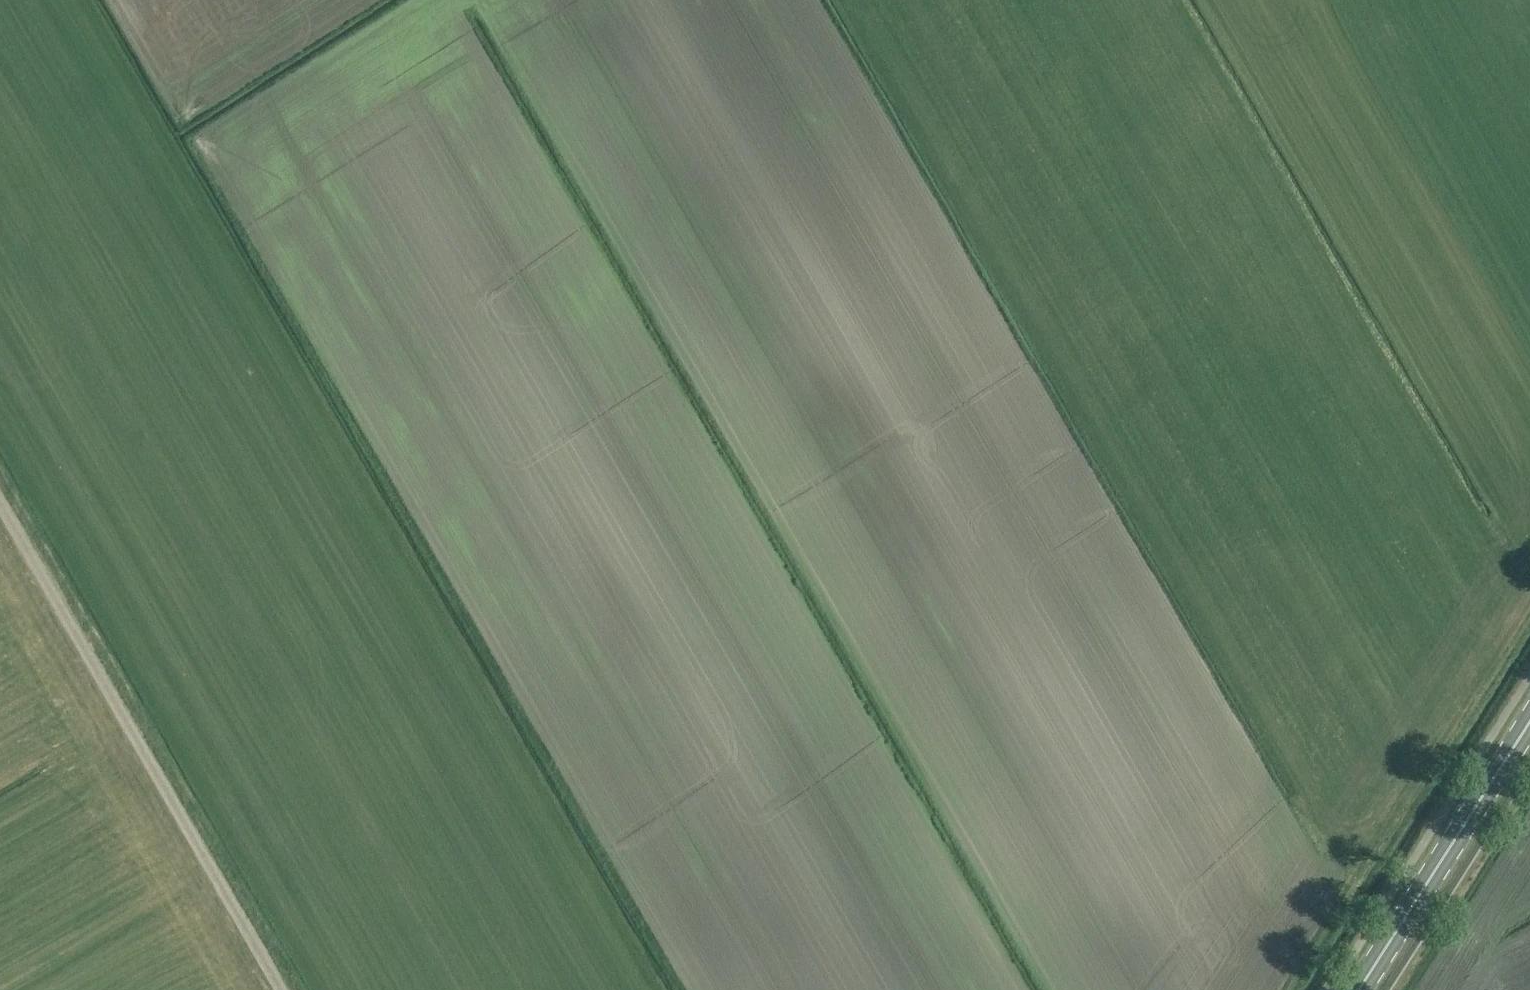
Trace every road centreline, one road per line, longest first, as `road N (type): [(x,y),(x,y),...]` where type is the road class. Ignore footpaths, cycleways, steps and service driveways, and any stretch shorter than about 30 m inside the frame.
road 1 (unclassified): [(280,989),(0,504)]
road 2 (primary): [(1358,989),(1529,720)]

